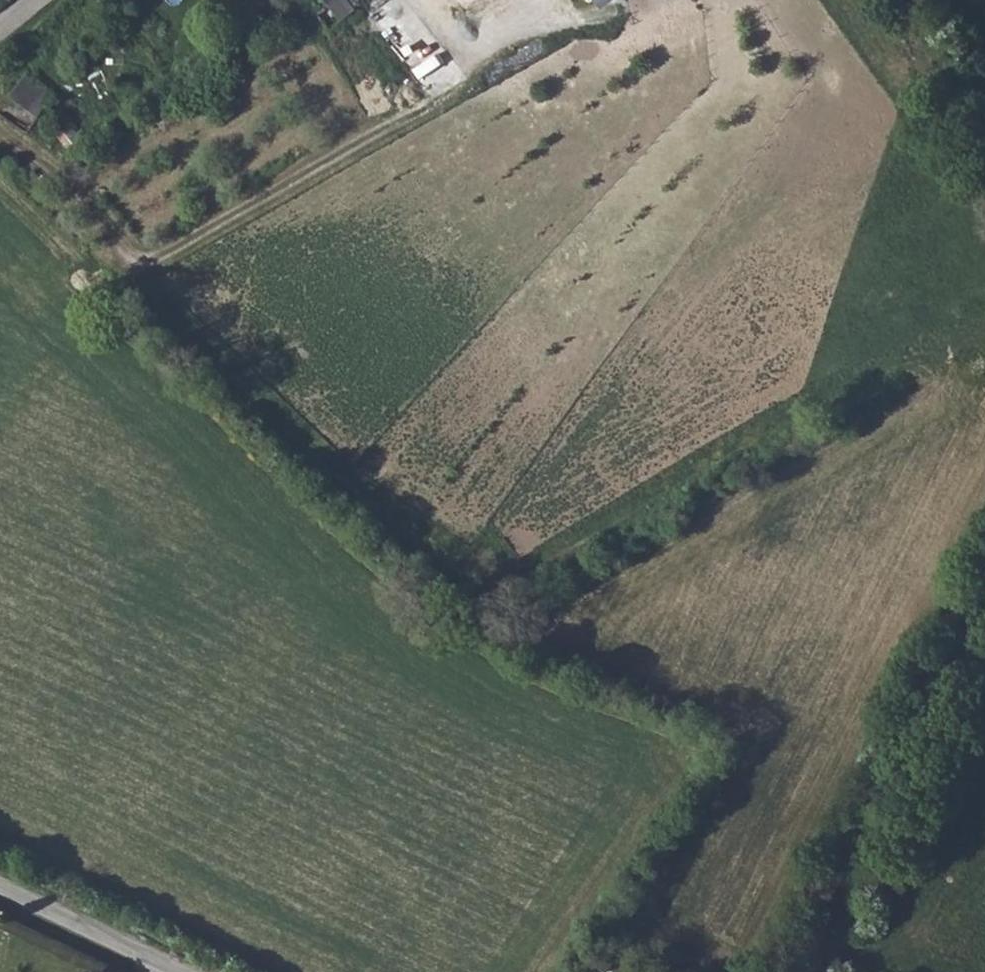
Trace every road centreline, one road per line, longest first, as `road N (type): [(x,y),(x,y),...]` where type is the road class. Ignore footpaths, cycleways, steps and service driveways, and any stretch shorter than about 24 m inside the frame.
road 1 (track): [(984,606),(823,946)]
road 2 (residential): [(174,971),(0,891)]

